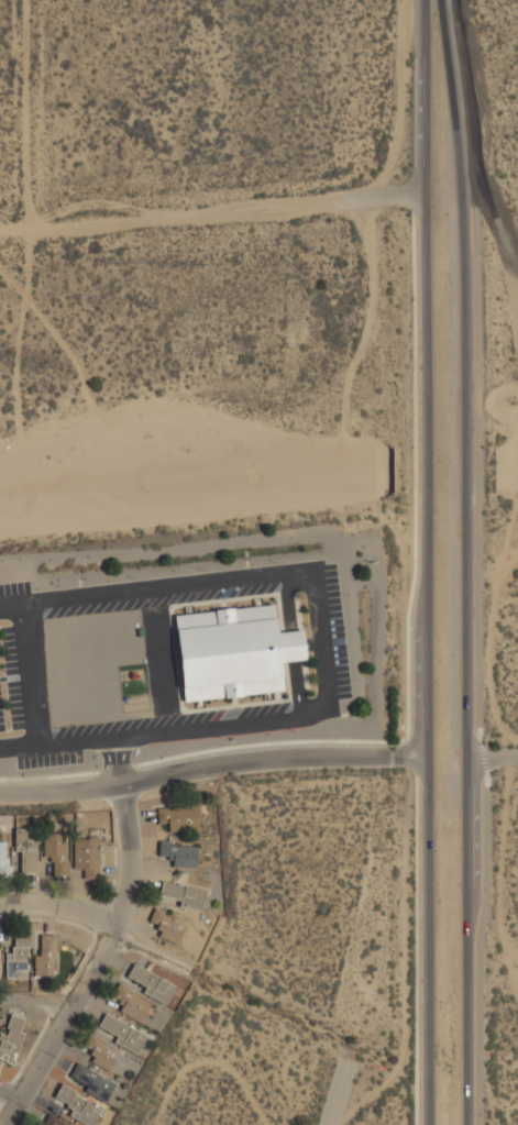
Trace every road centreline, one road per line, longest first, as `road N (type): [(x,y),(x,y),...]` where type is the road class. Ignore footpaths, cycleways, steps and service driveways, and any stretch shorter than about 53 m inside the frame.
road 1 (primary): [(471,1124),(464,188),(436,0)]
road 2 (primary): [(425,0),(429,1124)]
road 3 (residential): [(9,1124),(125,905),(132,858),(124,782)]
road 4 (tertiary): [(124,782),(264,757),(428,757)]
road 5 (tertiary): [(0,784),(124,782)]
road 6 (residential): [(118,924),(76,908),(0,906)]

